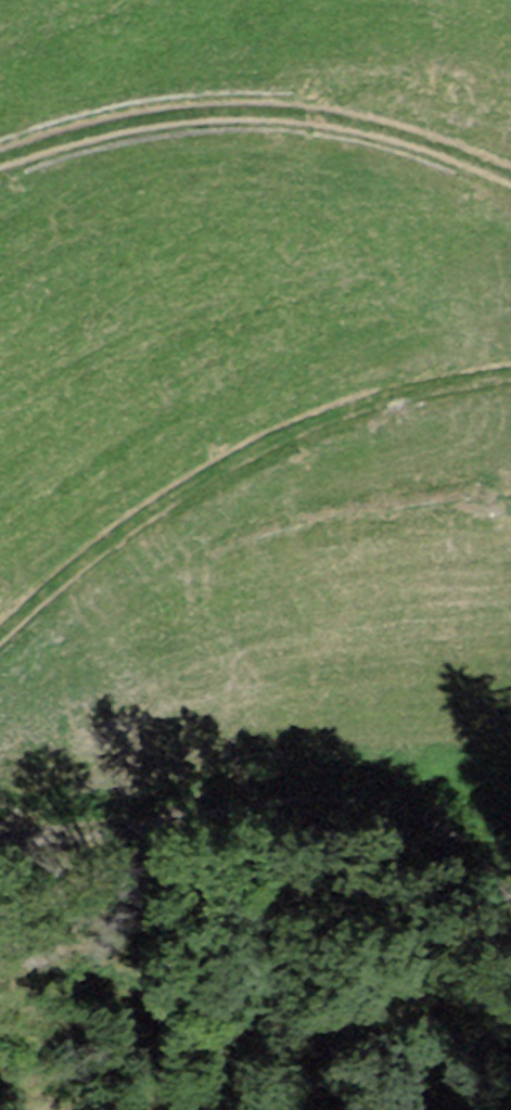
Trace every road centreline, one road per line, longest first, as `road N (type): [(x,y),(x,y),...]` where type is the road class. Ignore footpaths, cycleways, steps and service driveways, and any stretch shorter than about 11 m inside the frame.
road 1 (track): [(0,633),(200,476),(287,431),(382,395),(510,371)]
road 2 (track): [(0,158),(106,128),(213,113),(305,114),(382,129),(510,177)]
road 3 (track): [(372,764),(86,792),(0,818)]

